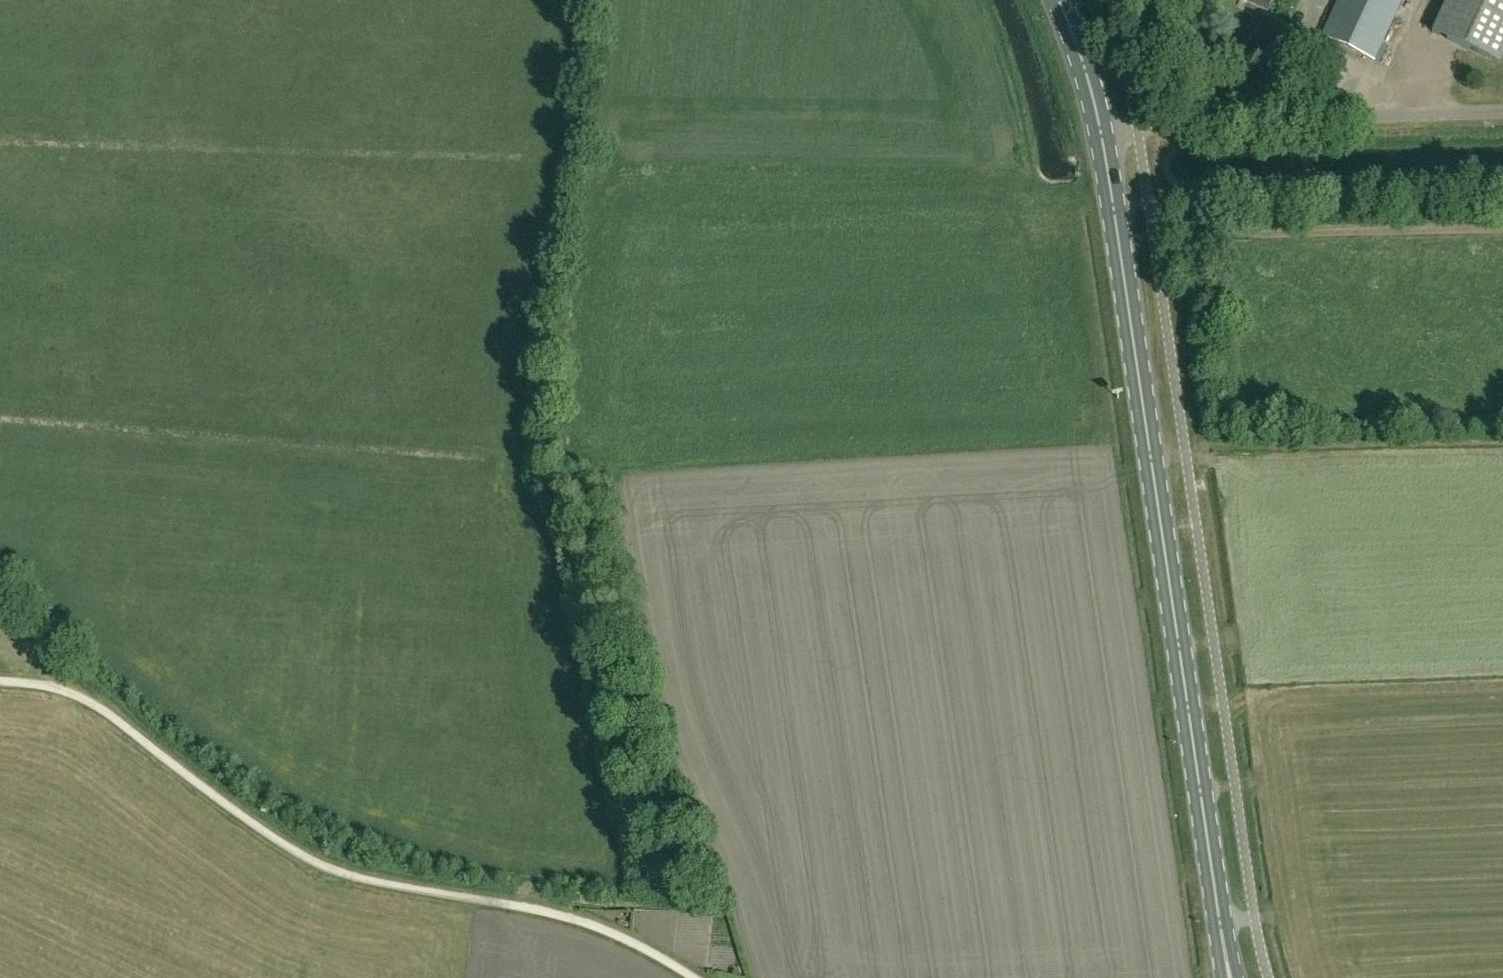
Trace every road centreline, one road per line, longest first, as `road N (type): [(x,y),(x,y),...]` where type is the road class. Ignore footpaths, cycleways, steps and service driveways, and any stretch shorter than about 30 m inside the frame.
road 1 (primary): [(1227,963),(1108,171),(1059,0)]

